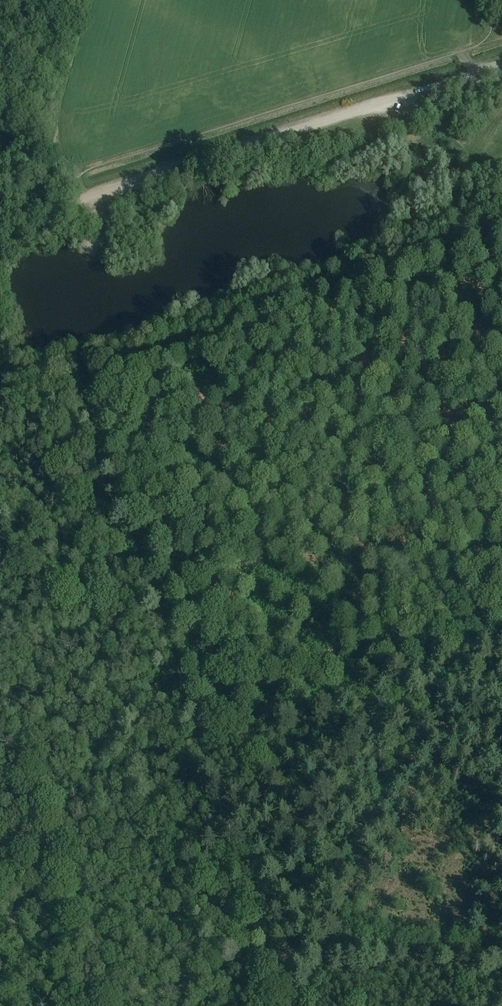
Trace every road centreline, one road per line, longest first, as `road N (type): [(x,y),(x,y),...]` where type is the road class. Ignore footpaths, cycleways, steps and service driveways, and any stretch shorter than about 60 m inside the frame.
road 1 (track): [(119,1005),(277,954),(200,733),(474,641),(501,602)]
road 2 (track): [(21,395),(501,234)]
road 3 (track): [(78,376),(200,733)]
road 4 (track): [(74,201),(331,118)]
road 5 (track): [(277,954),(501,953)]
road 6 (unclassified): [(331,118),(501,65)]

